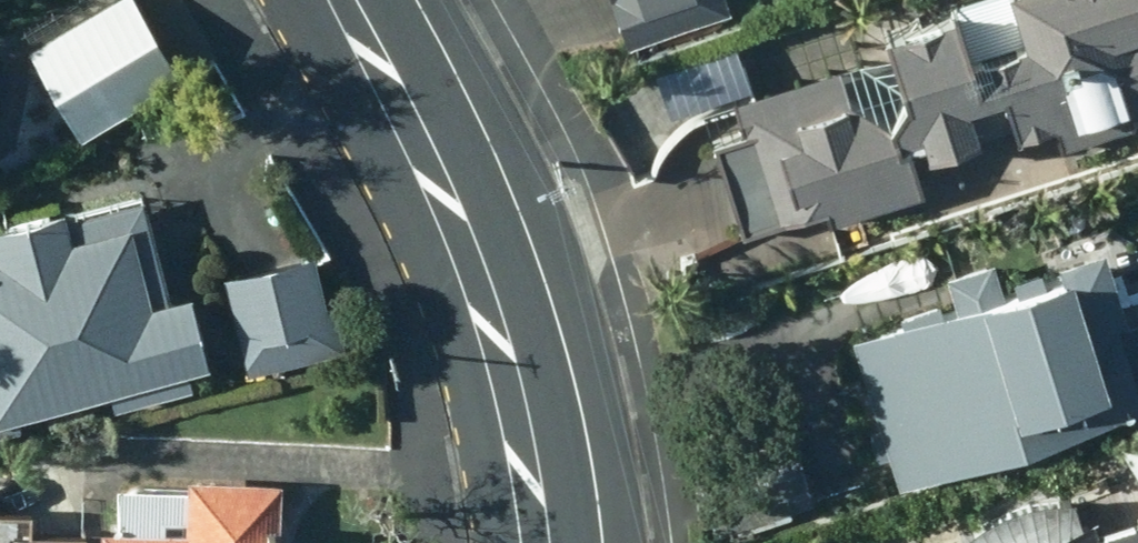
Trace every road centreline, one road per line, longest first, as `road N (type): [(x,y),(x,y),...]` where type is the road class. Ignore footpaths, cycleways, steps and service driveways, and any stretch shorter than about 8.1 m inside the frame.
road 1 (secondary): [(525,542),(498,356),(466,250),(346,0)]

